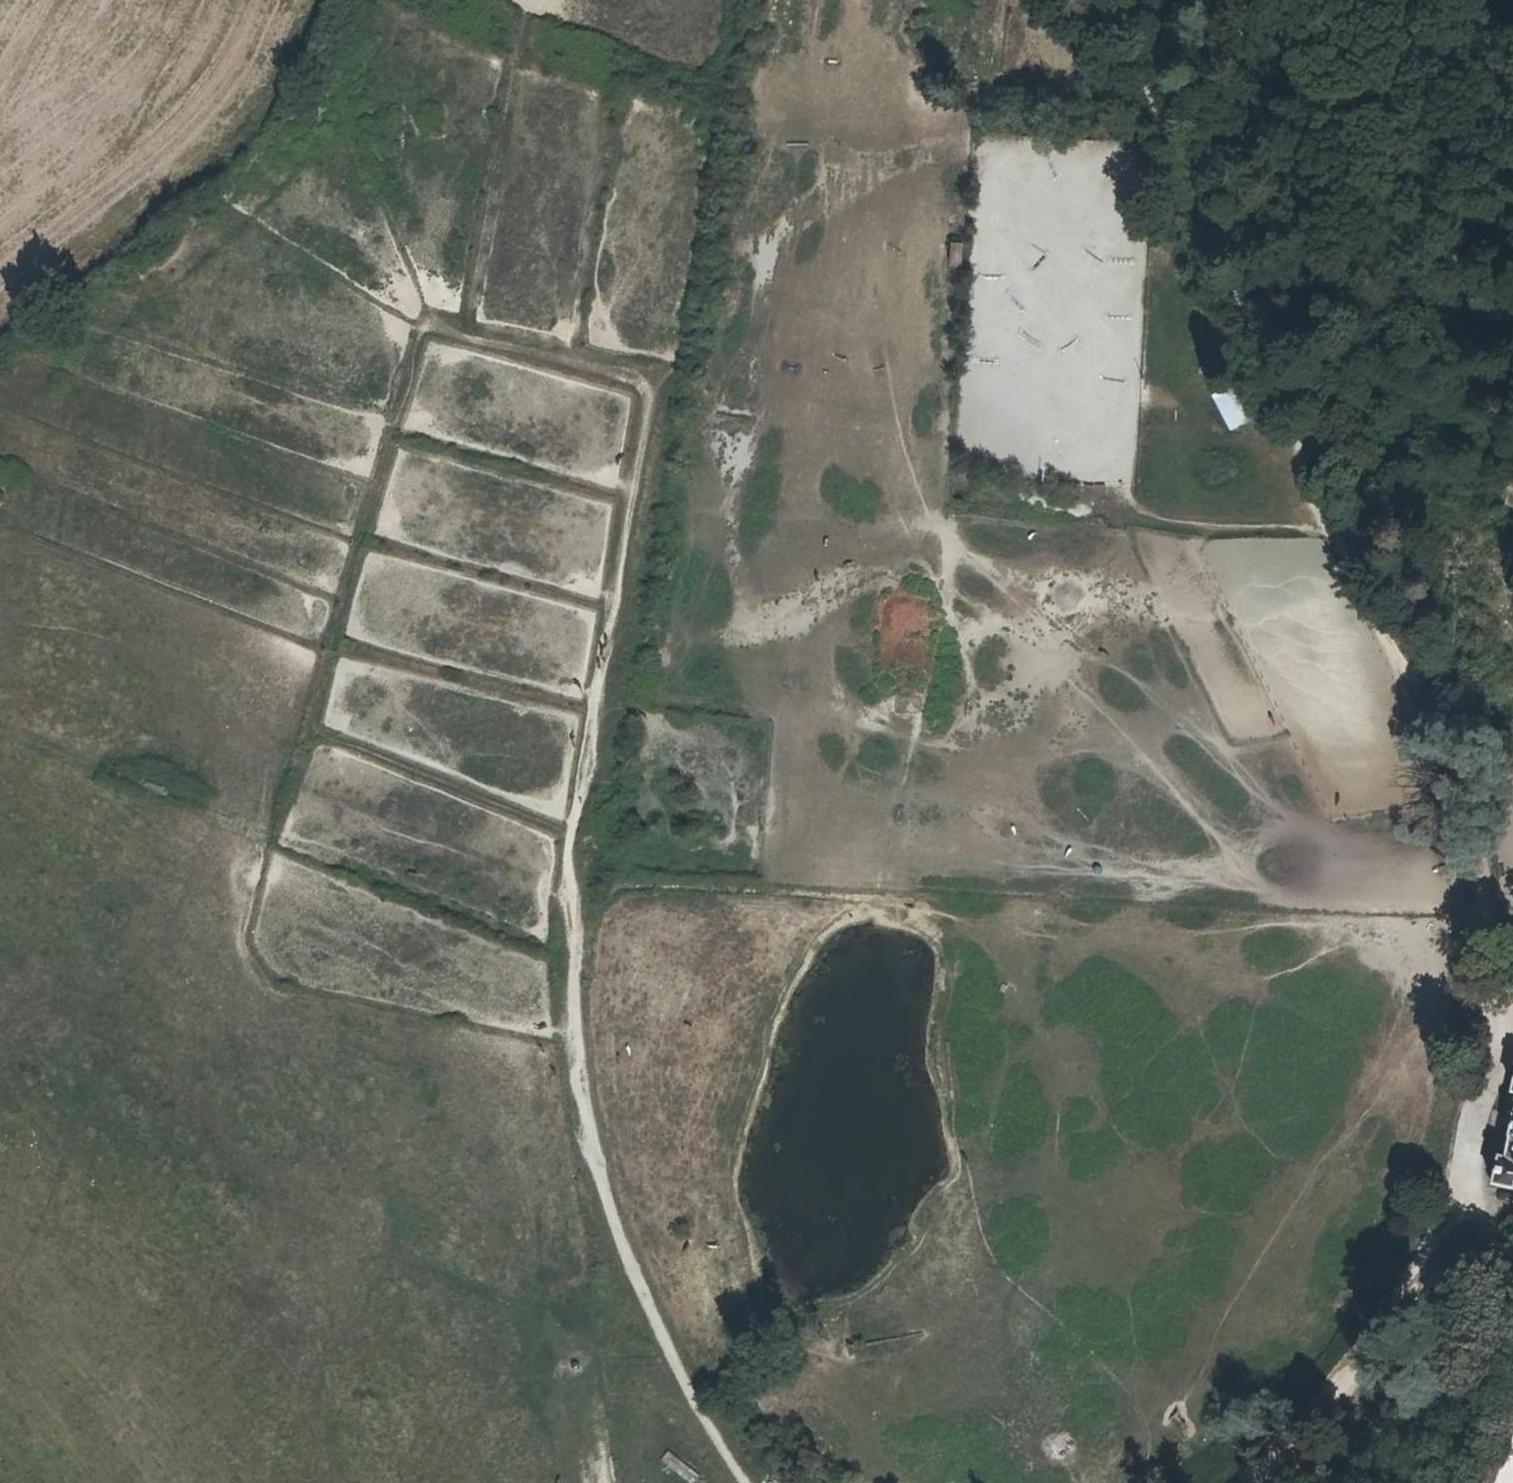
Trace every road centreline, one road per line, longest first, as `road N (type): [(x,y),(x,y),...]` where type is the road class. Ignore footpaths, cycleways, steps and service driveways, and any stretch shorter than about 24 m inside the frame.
road 1 (track): [(653,401),(562,897),(579,1083),(638,1286),(747,1482)]
road 2 (track): [(1411,1308),(1290,1482)]

